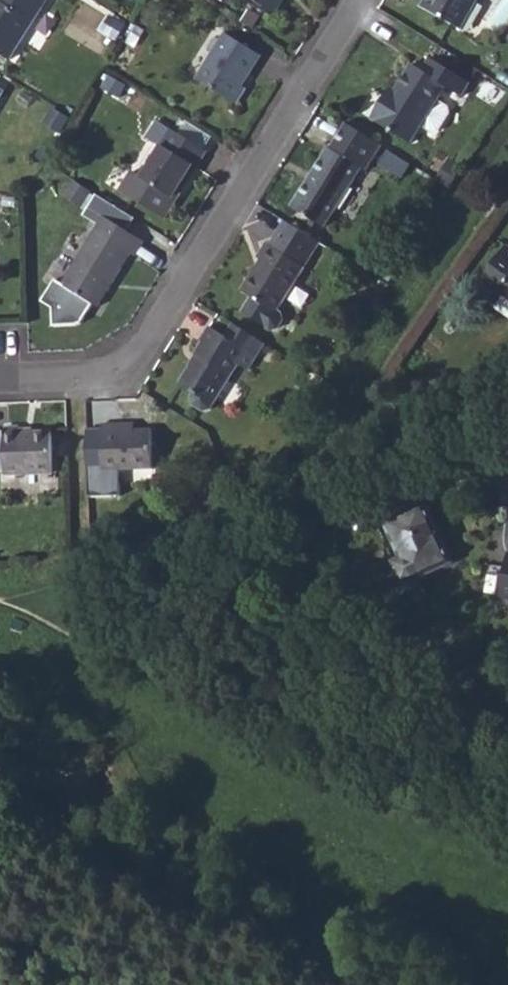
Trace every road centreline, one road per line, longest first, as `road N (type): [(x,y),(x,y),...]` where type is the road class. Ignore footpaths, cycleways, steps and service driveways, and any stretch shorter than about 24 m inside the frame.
road 1 (residential): [(358,0),(139,356),(118,370),(0,374)]

